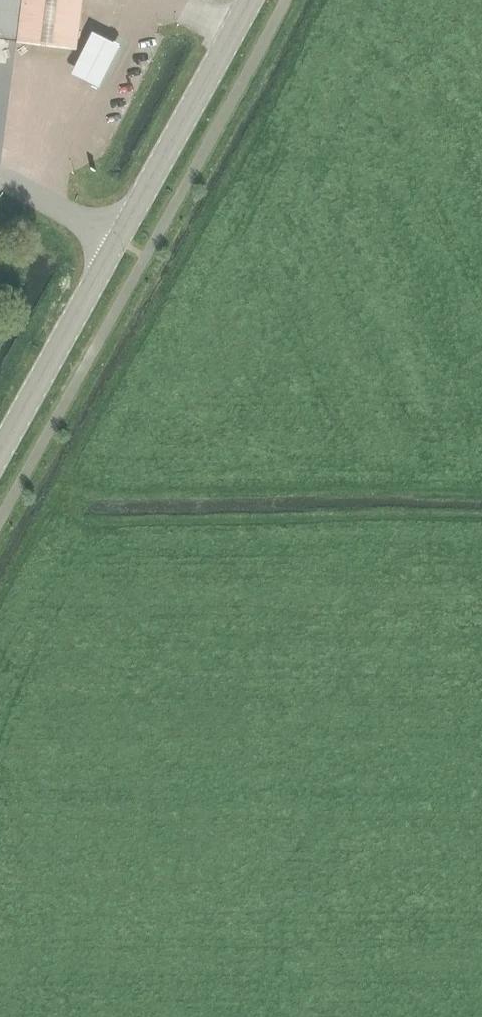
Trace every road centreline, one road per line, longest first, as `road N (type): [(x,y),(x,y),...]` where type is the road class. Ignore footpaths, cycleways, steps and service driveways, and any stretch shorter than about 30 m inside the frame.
road 1 (tertiary): [(117,242),(254,0)]
road 2 (tertiary): [(0,461),(117,242)]
road 3 (unclassified): [(117,242),(0,178)]

